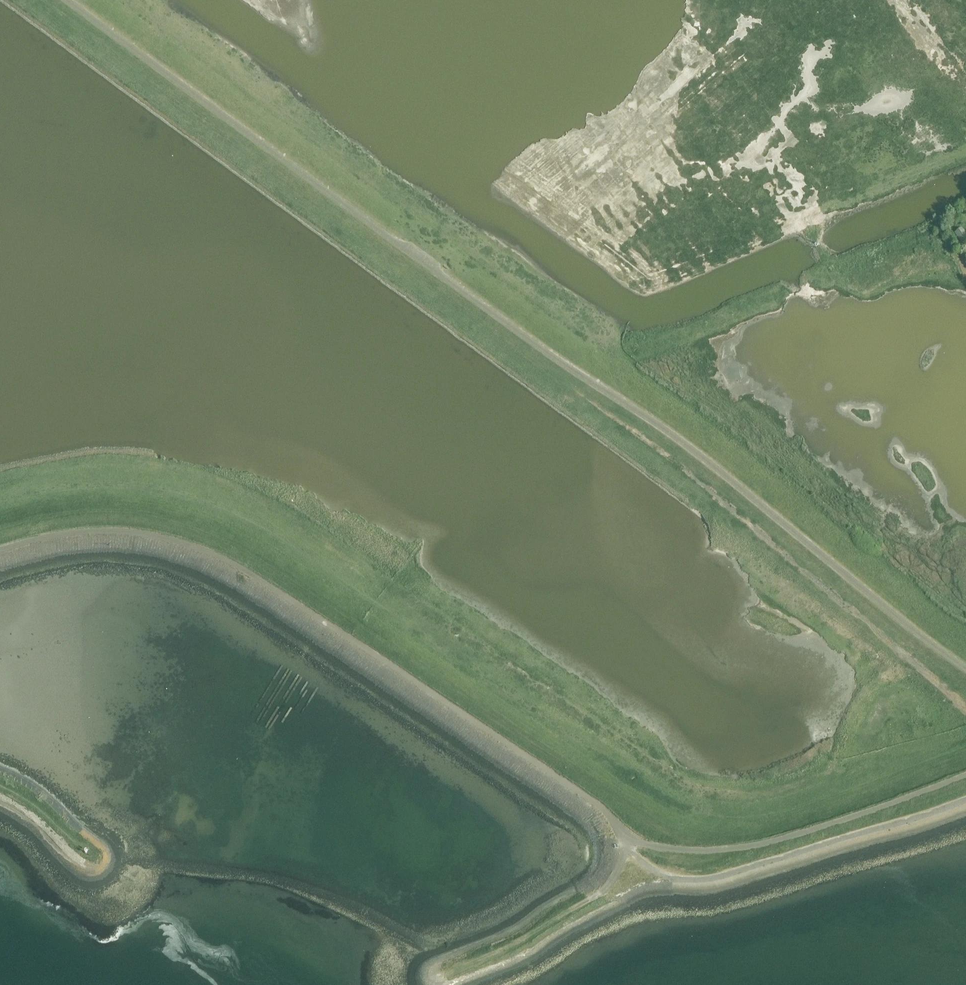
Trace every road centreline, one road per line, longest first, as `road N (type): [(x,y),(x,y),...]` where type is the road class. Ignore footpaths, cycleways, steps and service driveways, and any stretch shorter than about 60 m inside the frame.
road 1 (unclassified): [(965,666),(670,432),(69,0)]
road 2 (track): [(446,972),(598,894)]

